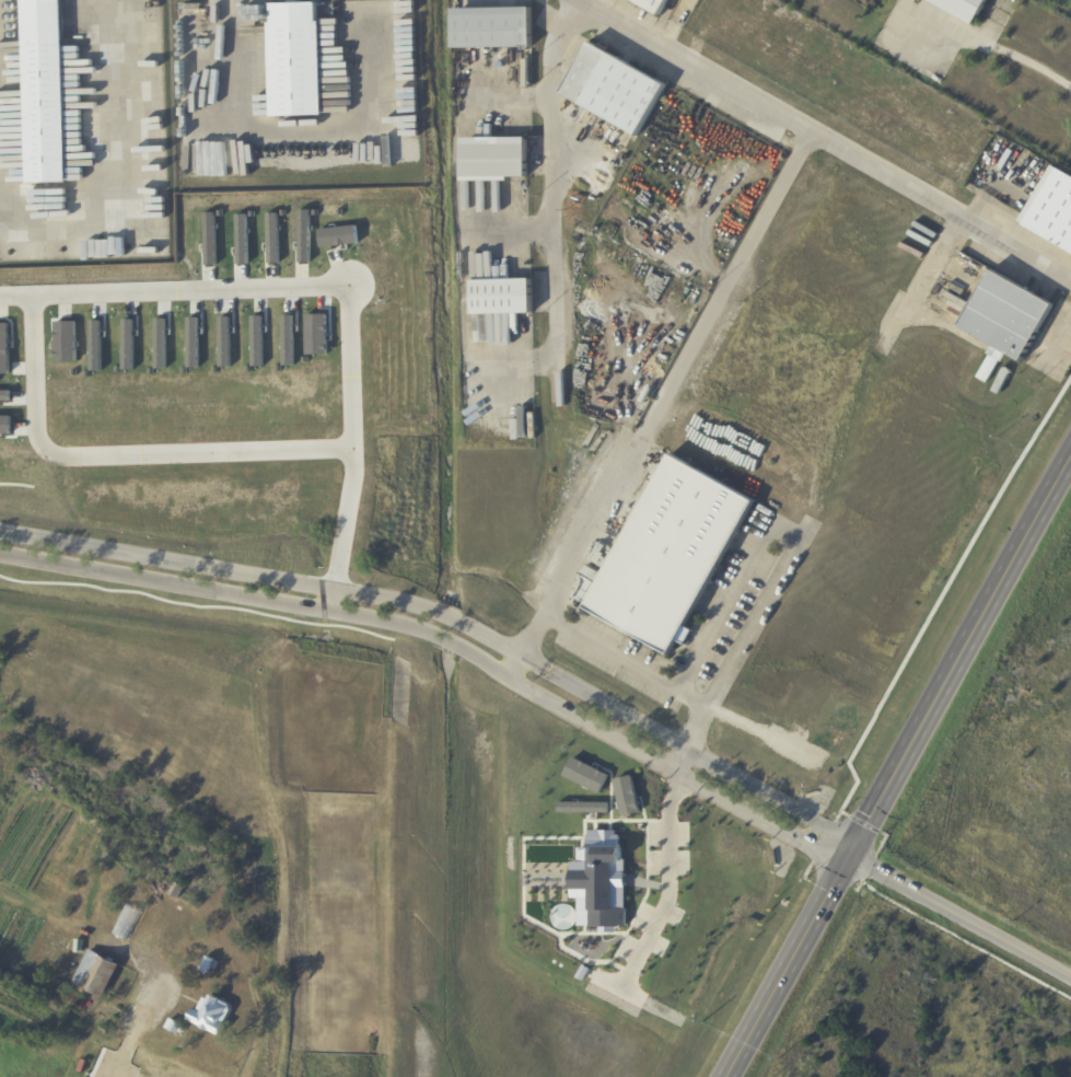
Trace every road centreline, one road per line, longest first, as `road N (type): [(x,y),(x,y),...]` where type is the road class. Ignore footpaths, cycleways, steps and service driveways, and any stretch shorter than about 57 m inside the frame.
road 1 (residential): [(850,854),(813,820),(440,614),(391,597),(0,532)]
road 2 (residential): [(0,556),(405,625),(680,772)]
road 3 (residential): [(0,304),(363,289),(366,460),(344,614)]
road 4 (residential): [(813,134),(525,656)]
road 5 (residential): [(1070,275),(577,0)]
road 6 (residential): [(45,303),(49,447),(74,463),(366,454)]
road 7 (secondary): [(1070,447),(850,854)]
road 8 (secondary): [(850,854),(726,1076)]
road 9 (tertiary): [(850,854),(1070,974)]
road 10 (residential): [(686,749),(798,540)]
road 11 (residential): [(680,772),(802,839),(850,854)]

